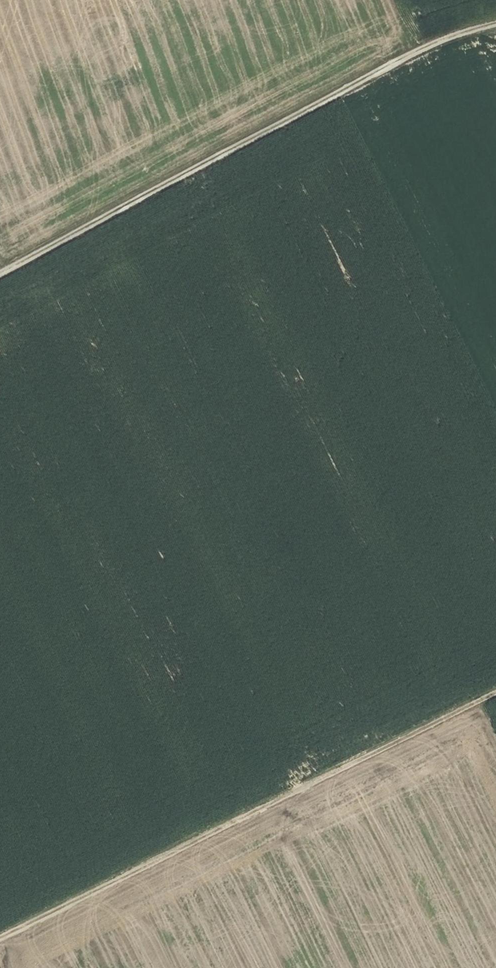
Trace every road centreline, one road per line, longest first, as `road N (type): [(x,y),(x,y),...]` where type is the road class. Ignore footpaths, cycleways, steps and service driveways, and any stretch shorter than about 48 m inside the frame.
road 1 (track): [(0,275),(386,67),(495,23)]
road 2 (track): [(495,693),(0,940)]

